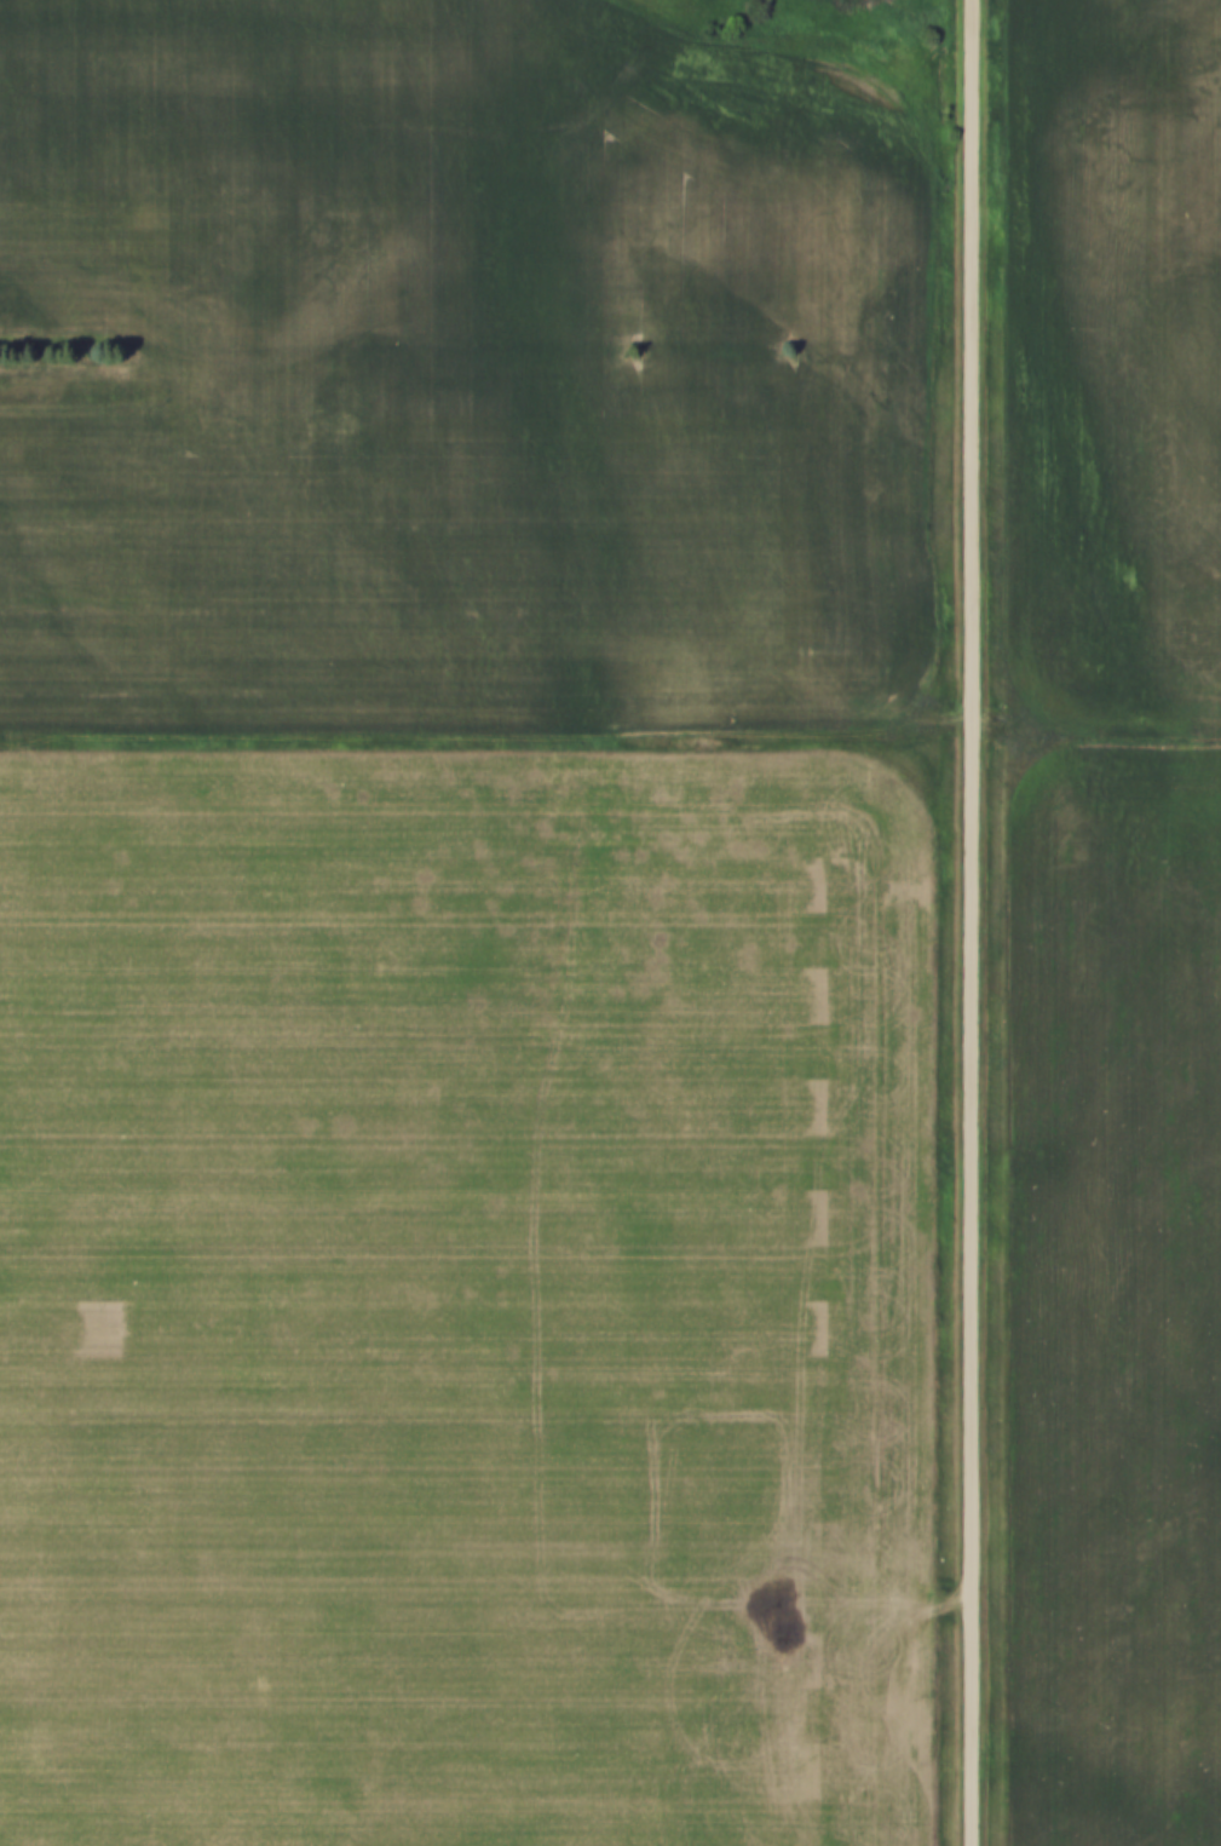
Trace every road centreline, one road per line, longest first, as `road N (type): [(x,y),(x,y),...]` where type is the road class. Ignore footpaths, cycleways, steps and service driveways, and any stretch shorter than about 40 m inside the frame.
road 1 (residential): [(970,1845),(969,0)]

